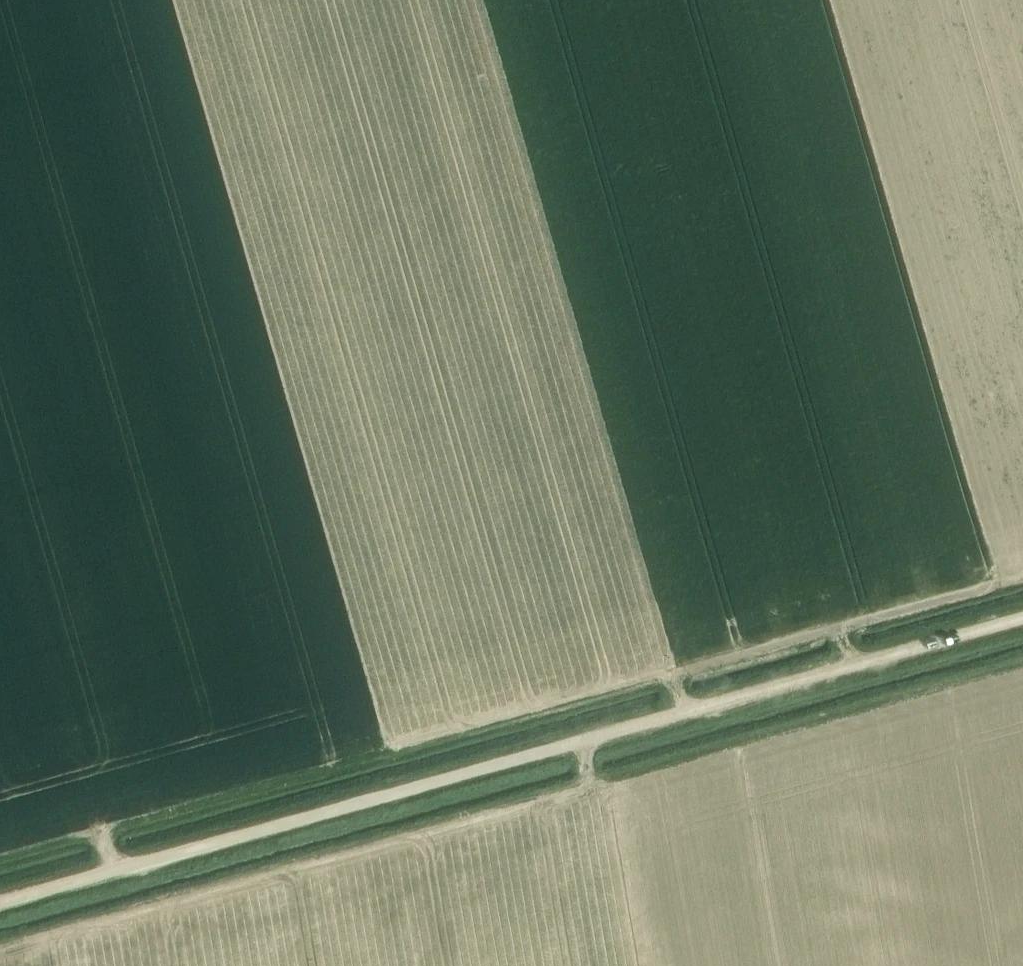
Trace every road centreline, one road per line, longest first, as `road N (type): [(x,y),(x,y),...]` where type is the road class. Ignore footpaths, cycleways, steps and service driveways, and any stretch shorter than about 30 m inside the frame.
road 1 (unclassified): [(0,904),(1022,620)]

